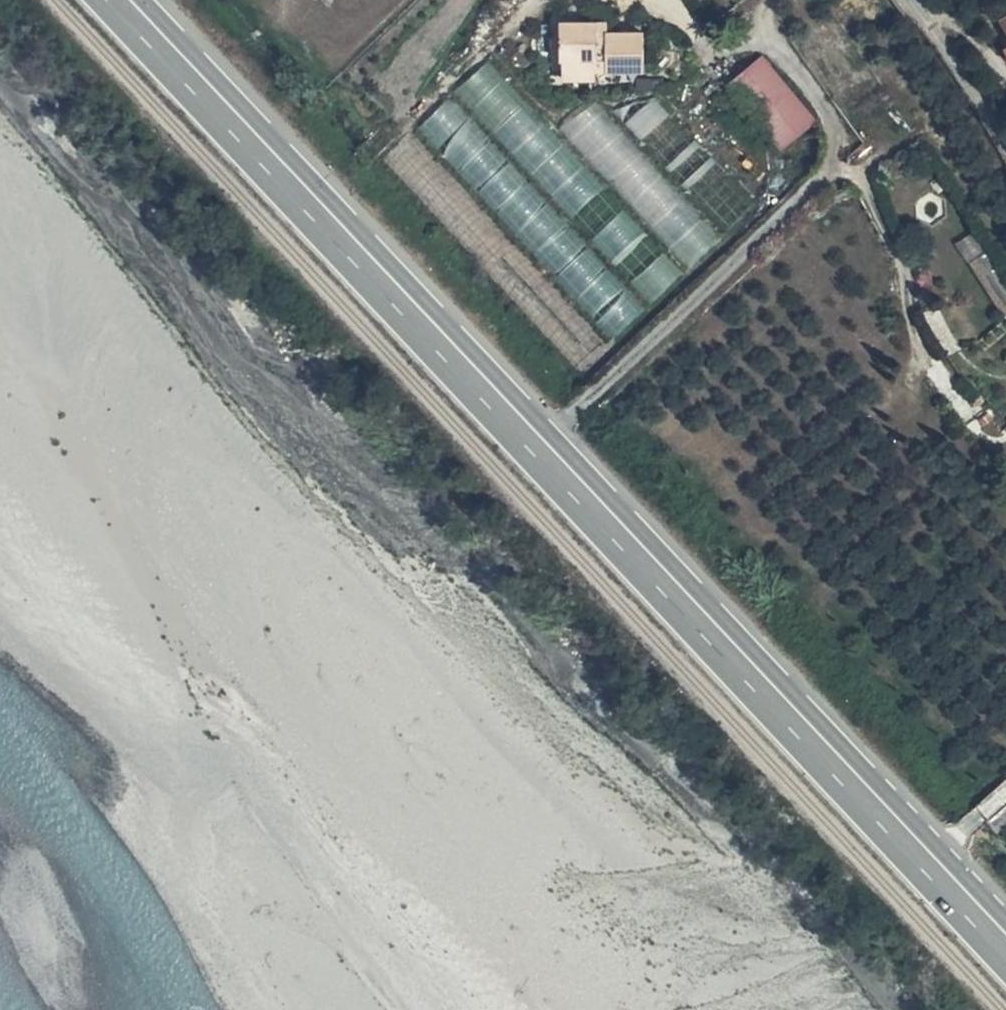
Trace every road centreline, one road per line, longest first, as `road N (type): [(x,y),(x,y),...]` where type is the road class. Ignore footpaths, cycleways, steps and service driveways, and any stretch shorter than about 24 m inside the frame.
road 1 (primary): [(120,0),(1005,944)]
road 2 (track): [(797,0),(776,30),(849,125),(839,160),(820,191),(541,446)]
road 3 (unclassified): [(927,0),(1005,123)]

